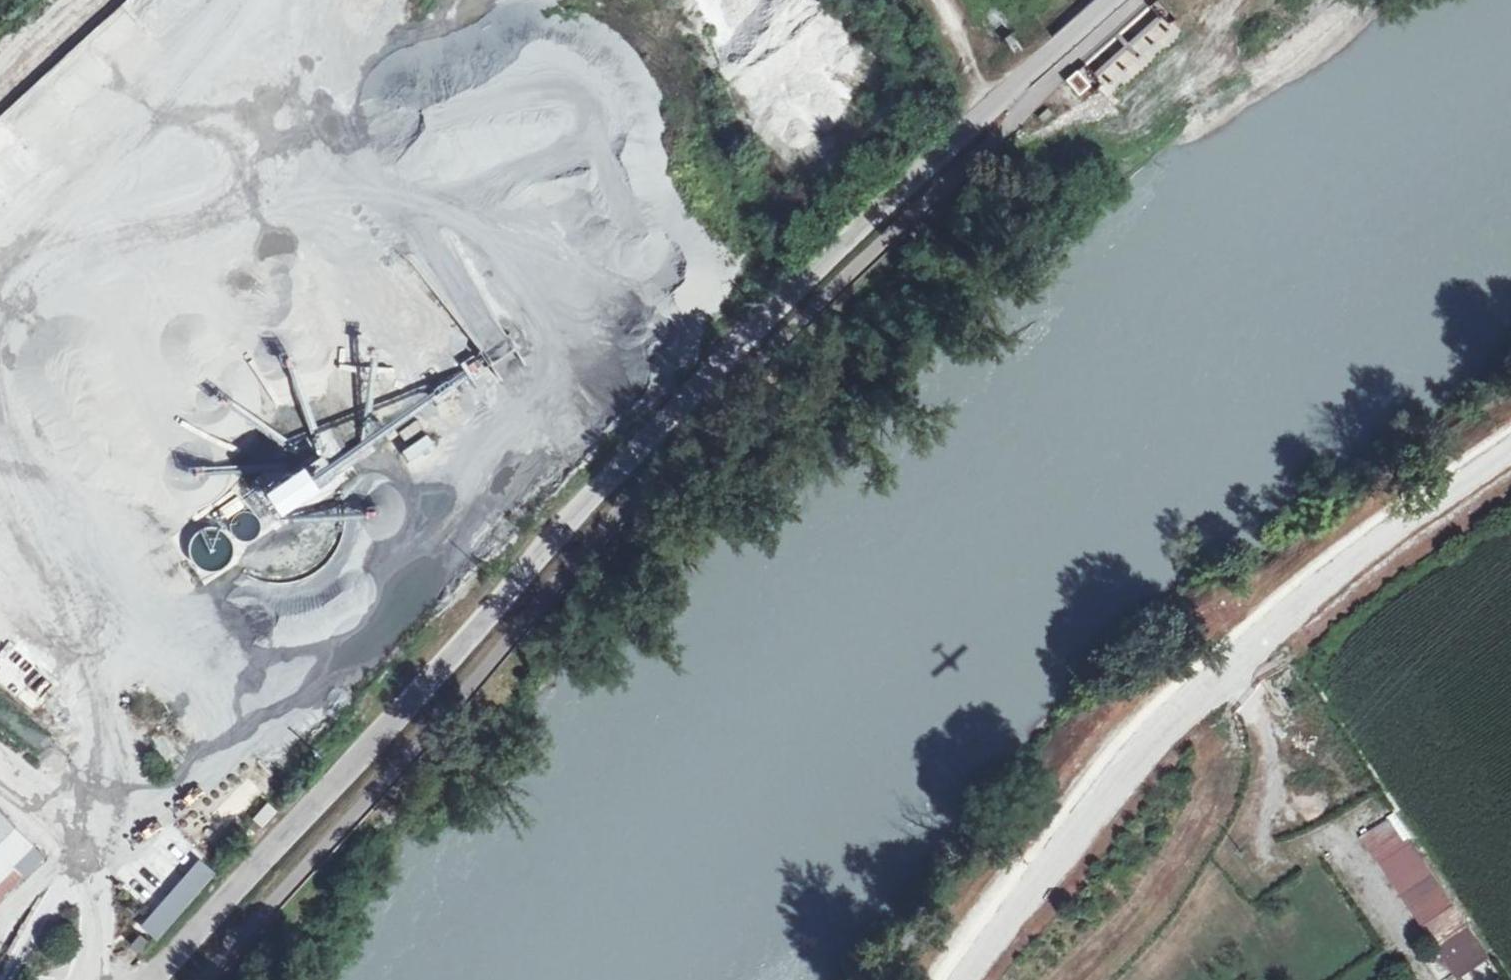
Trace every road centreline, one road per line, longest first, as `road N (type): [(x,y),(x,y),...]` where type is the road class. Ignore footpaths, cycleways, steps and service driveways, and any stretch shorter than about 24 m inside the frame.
road 1 (unclassified): [(153,979),(628,452),(817,266),(1124,0)]
road 2 (track): [(961,979),(1217,676),(1374,525),(1510,428)]
road 3 (track): [(220,0),(0,328)]
road 4 (track): [(1285,759),(1433,979)]
road 5 (track): [(1285,759),(1149,979)]
road 6 (track): [(940,0),(985,114)]

